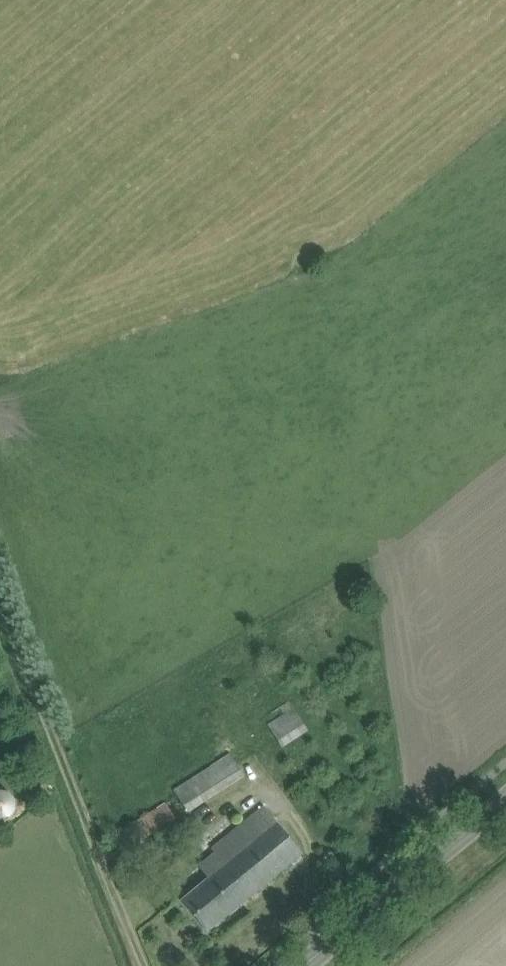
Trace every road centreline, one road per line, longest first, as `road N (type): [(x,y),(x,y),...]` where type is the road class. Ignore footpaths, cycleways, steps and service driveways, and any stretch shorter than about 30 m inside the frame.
road 1 (tertiary): [(297,965),(505,792)]

